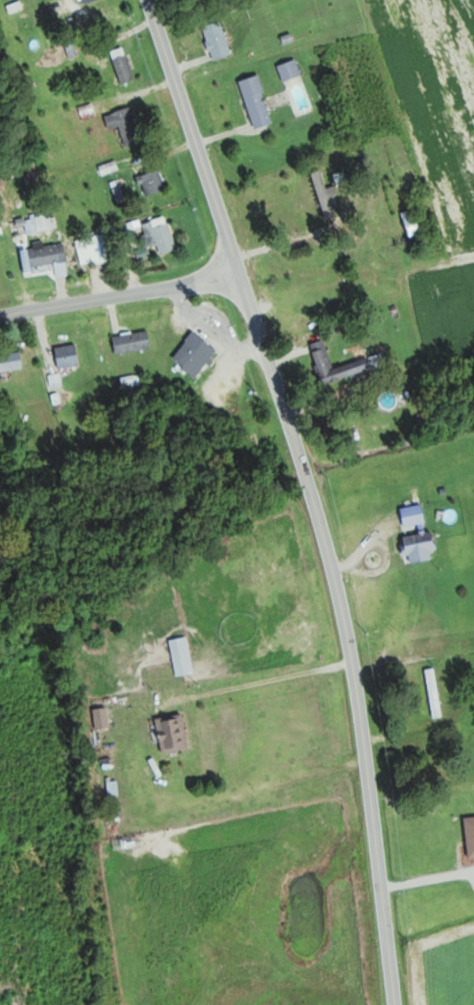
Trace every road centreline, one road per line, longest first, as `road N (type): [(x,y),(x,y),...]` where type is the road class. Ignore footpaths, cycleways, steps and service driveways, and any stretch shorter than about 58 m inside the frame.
road 1 (tertiary): [(149,0),(329,548),(363,718),(396,1004)]
road 2 (residential): [(0,317),(240,270)]

